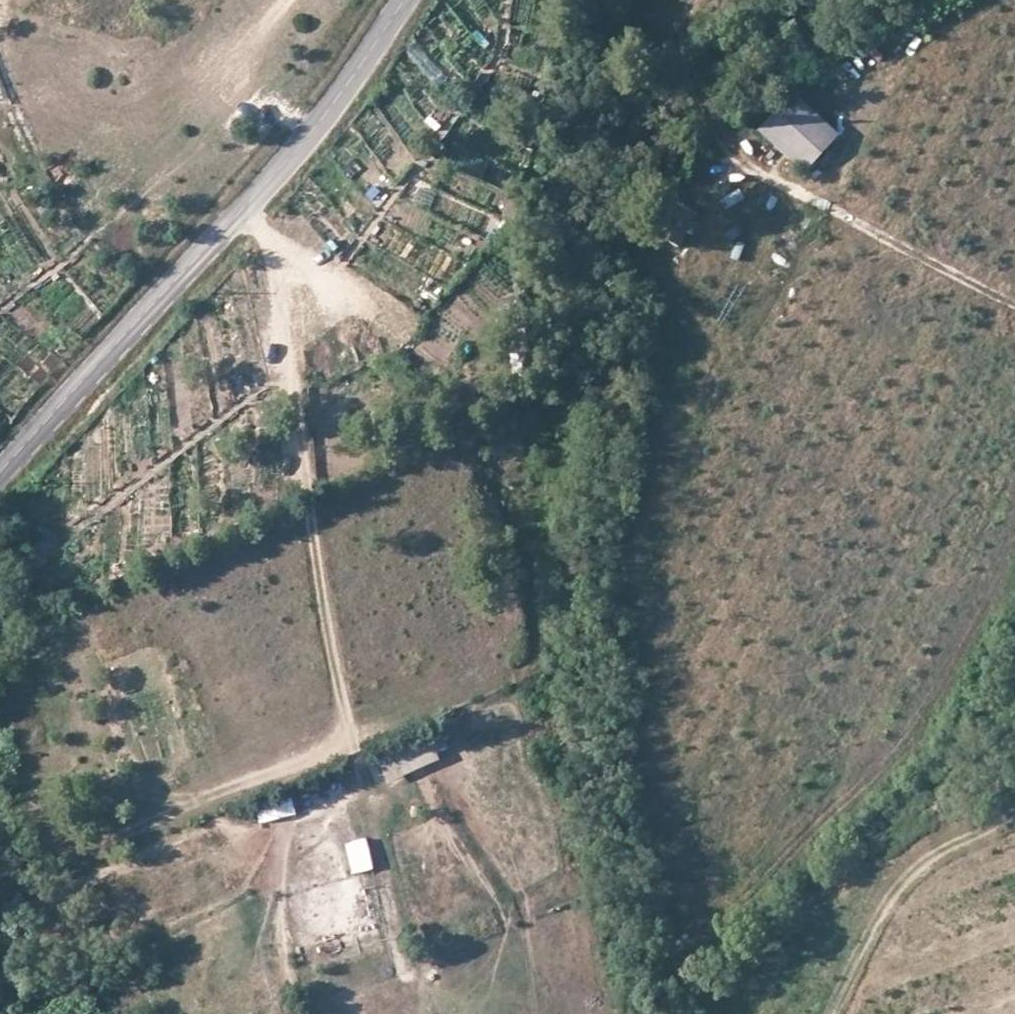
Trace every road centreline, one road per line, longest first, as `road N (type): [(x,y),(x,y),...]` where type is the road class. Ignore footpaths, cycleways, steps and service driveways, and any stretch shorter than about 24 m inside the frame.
road 1 (tertiary): [(0,477),(296,154),(404,0)]
road 2 (track): [(694,0),(680,23),(724,162),(1014,307)]

